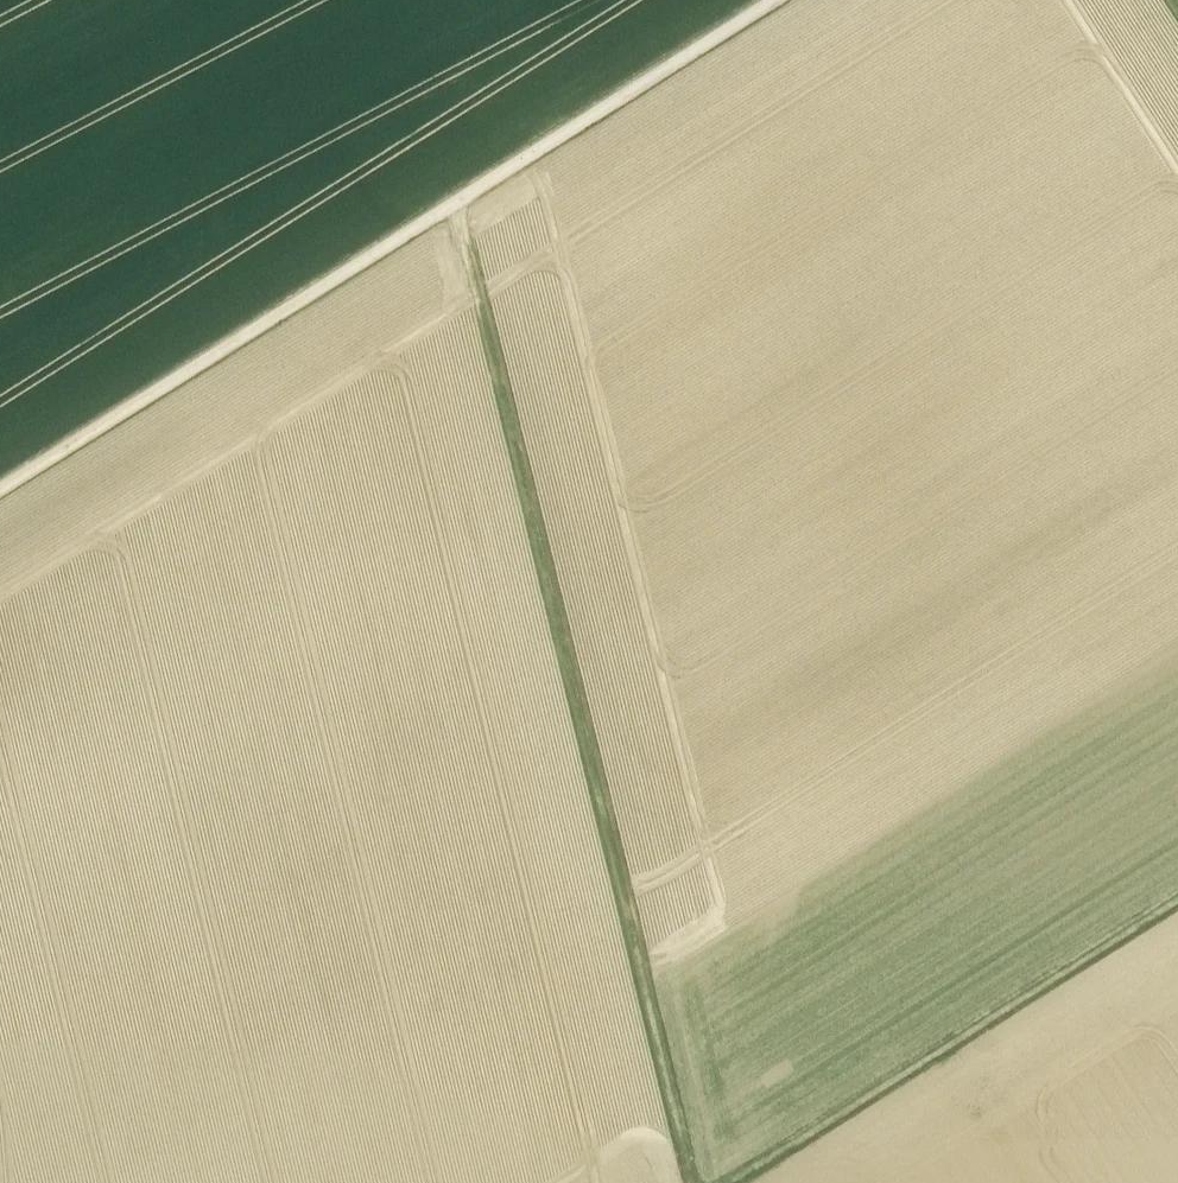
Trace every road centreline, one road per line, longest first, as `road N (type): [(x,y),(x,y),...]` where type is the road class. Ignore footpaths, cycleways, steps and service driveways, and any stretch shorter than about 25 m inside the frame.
road 1 (track): [(689,1182),(456,205)]
road 2 (track): [(0,494),(779,0)]
road 3 (track): [(734,1182),(1177,903)]

